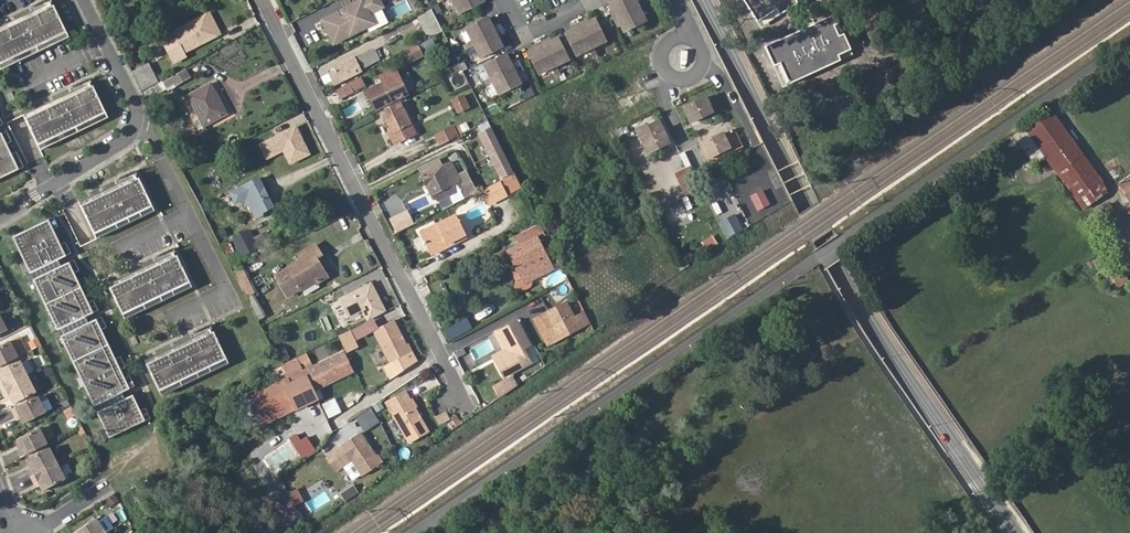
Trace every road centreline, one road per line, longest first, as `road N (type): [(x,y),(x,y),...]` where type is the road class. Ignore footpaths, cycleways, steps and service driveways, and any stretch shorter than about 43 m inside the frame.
road 1 (unclassified): [(410,532),(1129,43)]
road 2 (tertiary): [(1014,532),(869,322),(704,0)]
road 3 (residential): [(466,408),(264,0)]
road 4 (residential): [(0,217),(135,128),(135,103),(83,0)]
road 5 (residential): [(678,37),(664,48),(662,64),(674,79),(688,80),(706,60),(702,46),(685,36)]
road 6 (residential): [(506,0),(525,39),(594,0)]

